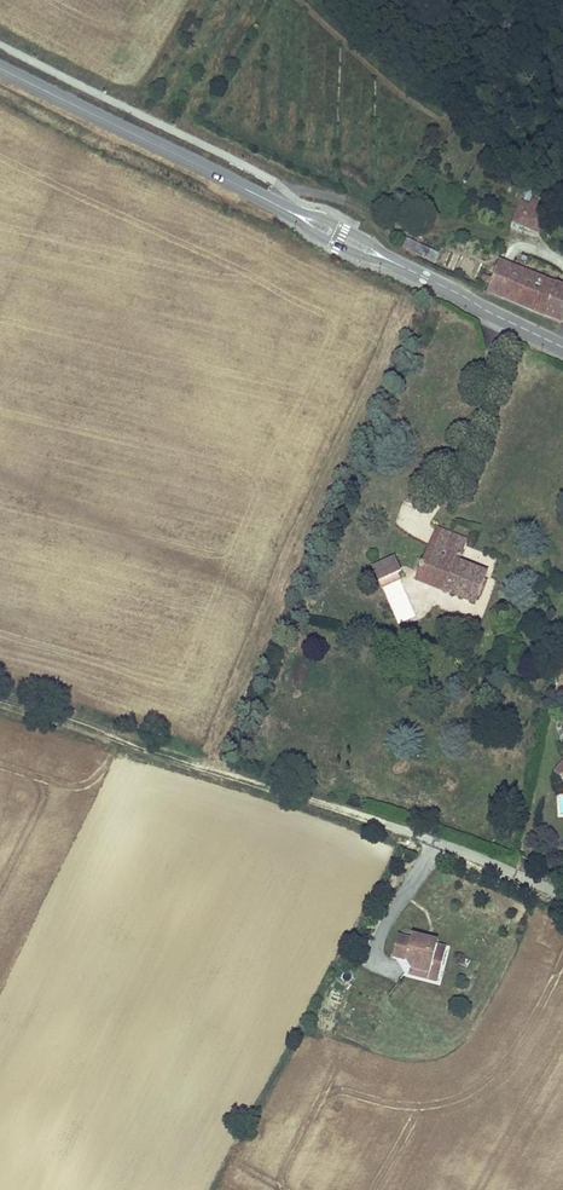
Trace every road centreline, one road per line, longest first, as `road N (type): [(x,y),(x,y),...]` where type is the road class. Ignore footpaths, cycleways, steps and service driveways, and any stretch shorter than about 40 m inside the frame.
road 1 (tertiary): [(0,69),(562,348)]
road 2 (track): [(0,698),(435,837)]

